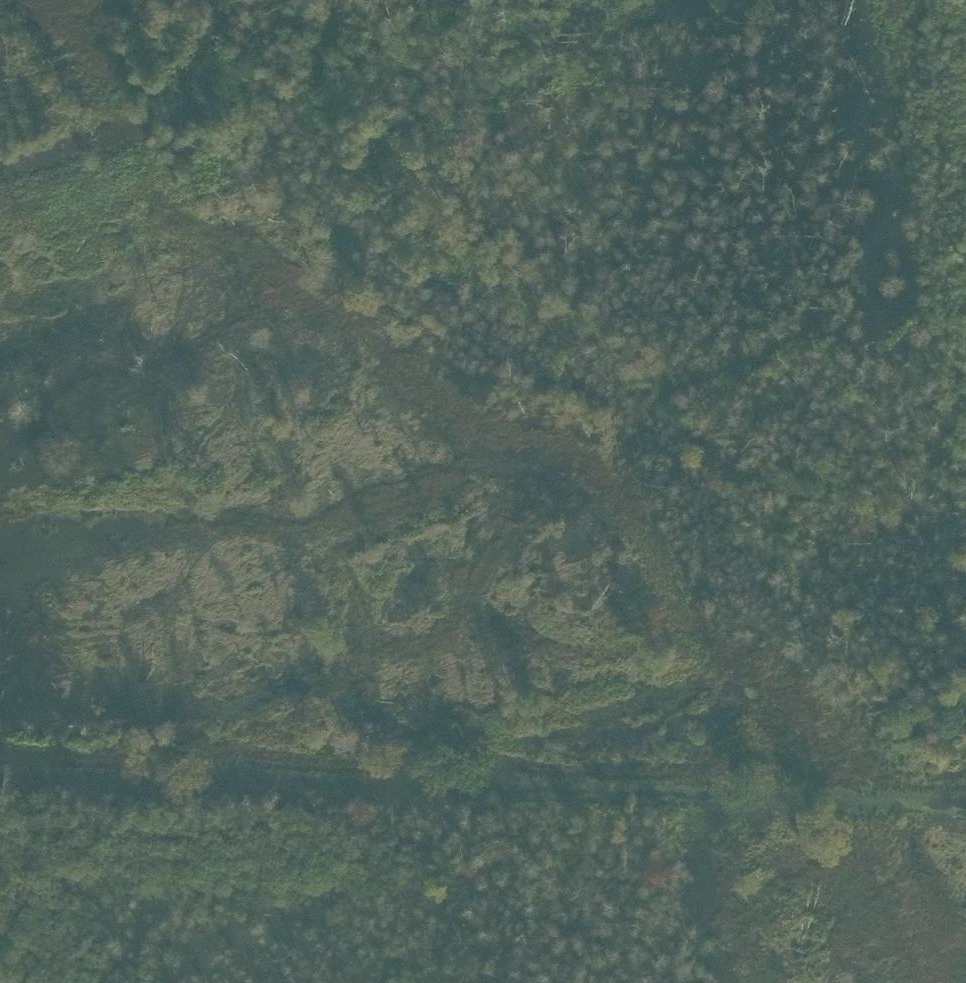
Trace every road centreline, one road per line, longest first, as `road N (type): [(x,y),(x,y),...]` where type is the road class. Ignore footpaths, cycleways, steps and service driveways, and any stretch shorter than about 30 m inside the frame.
road 1 (track): [(921,982),(872,890),(863,851),(866,783)]

